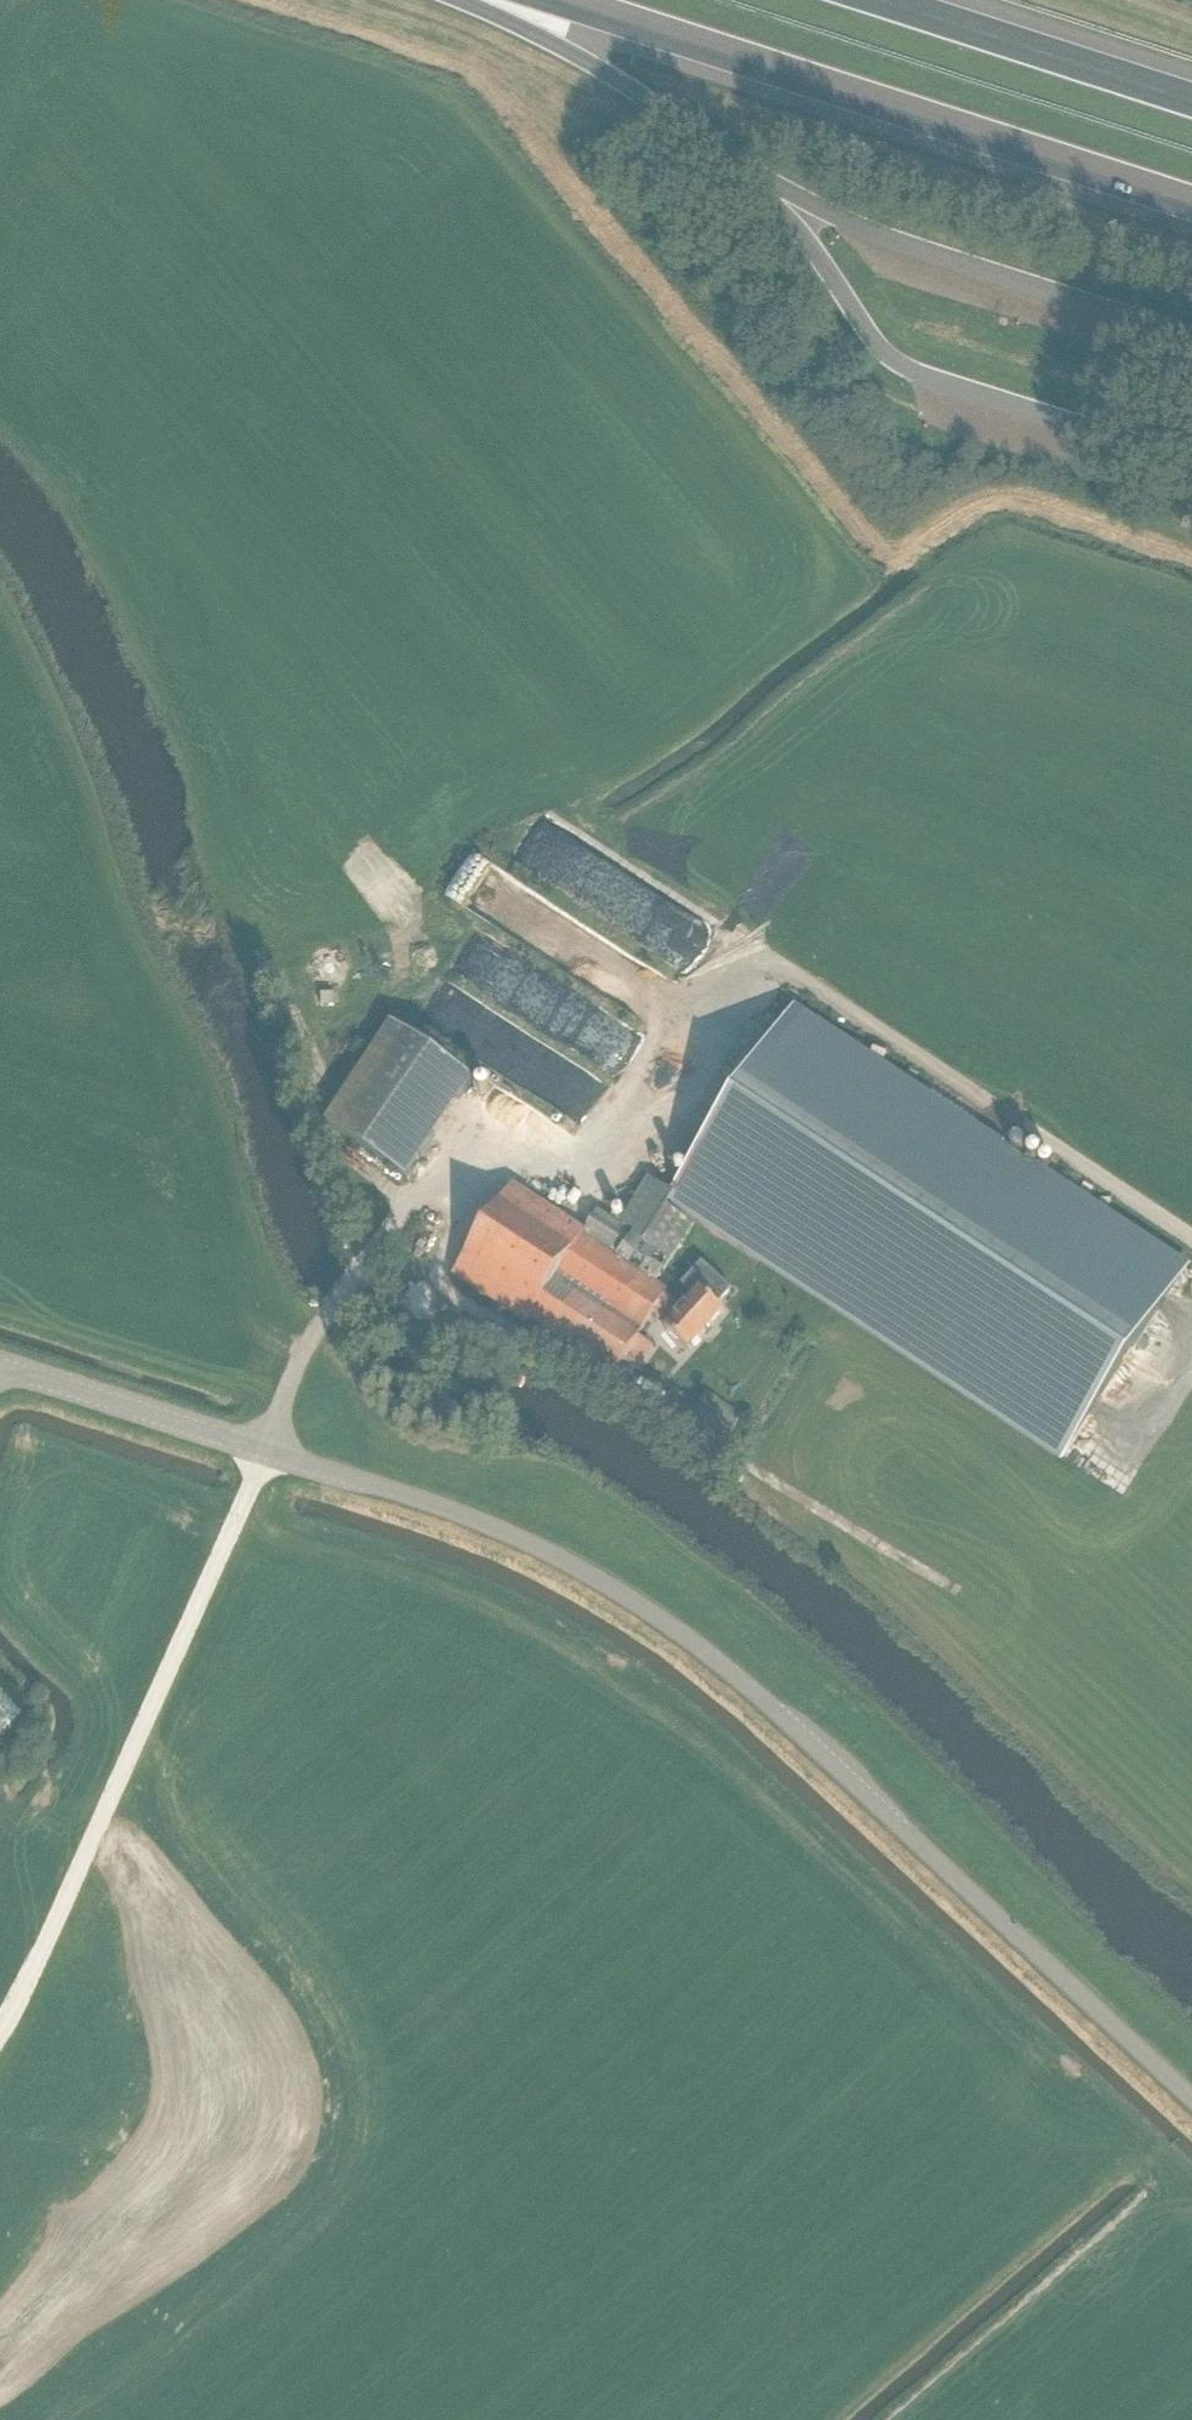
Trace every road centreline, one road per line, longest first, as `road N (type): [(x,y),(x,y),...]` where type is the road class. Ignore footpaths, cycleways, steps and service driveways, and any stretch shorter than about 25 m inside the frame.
road 1 (unclassified): [(0,1367),(466,1516),(606,1585),(671,1627),(798,1732),(1191,2099)]
road 2 (motorway): [(558,0),(1191,205)]
road 3 (motorway): [(1191,101),(876,0)]
road 4 (motorway): [(481,0),(605,71),(749,176)]

